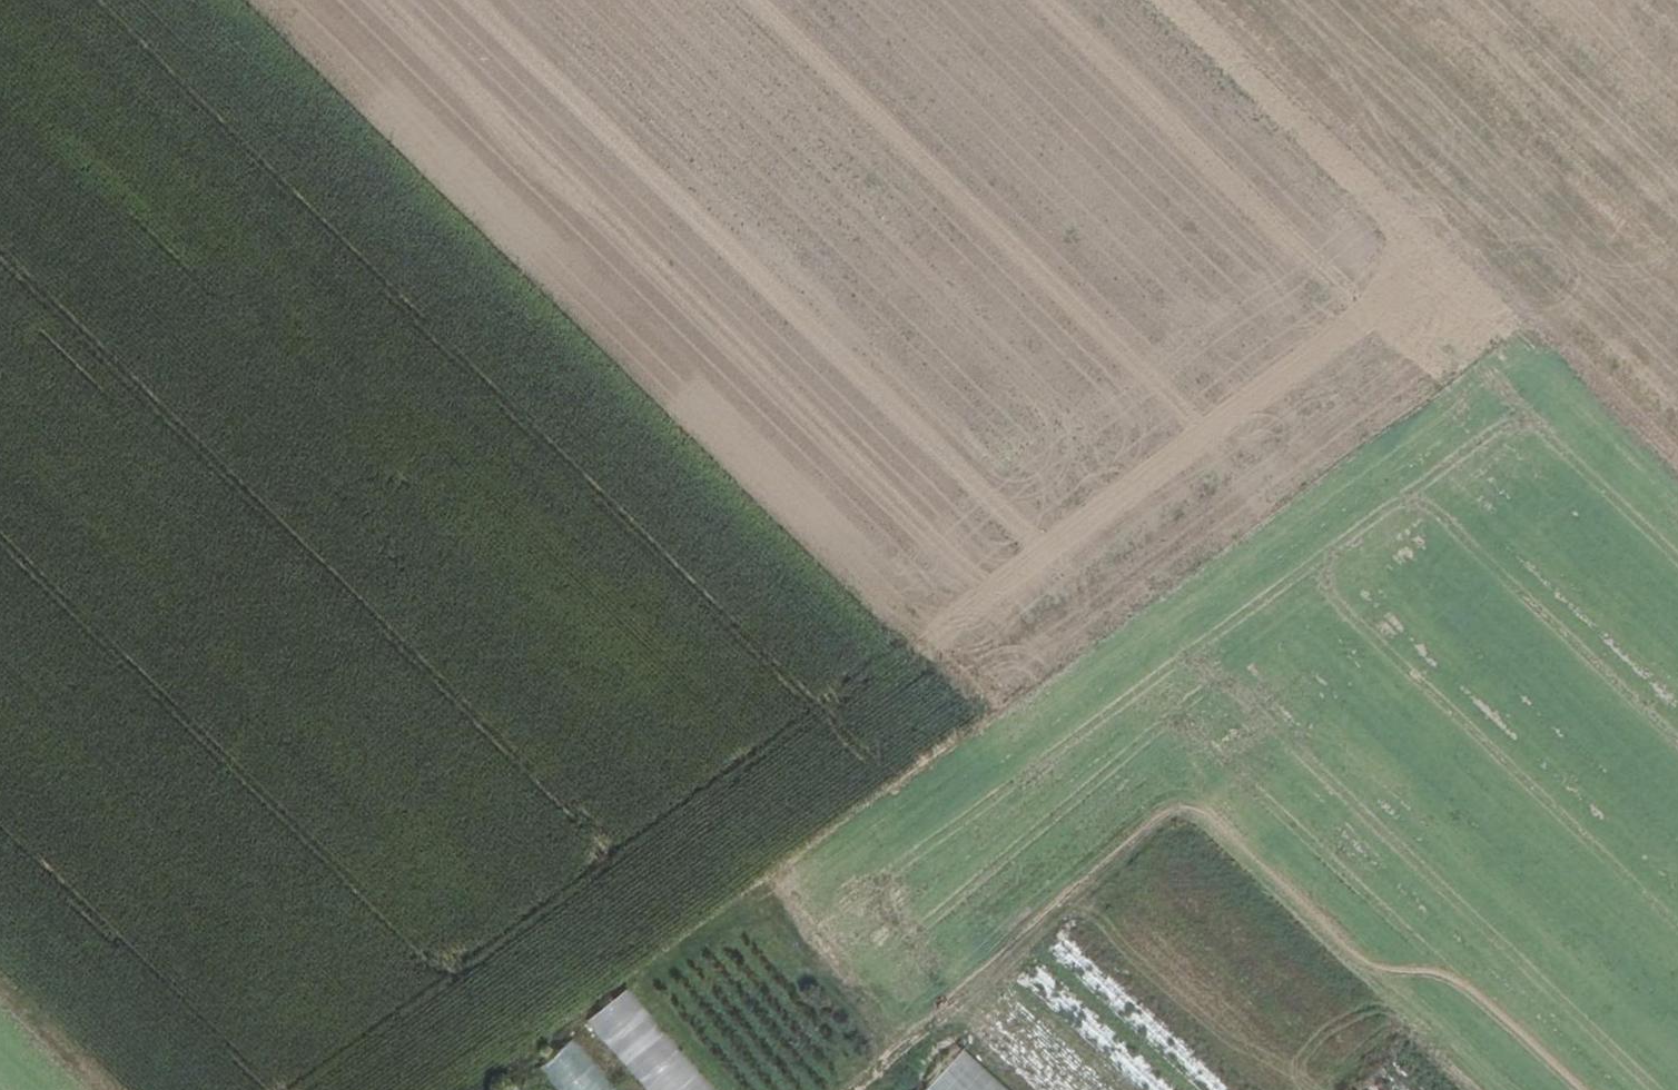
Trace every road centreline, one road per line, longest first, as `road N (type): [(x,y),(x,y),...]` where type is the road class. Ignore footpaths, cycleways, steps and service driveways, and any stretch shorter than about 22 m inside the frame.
road 1 (track): [(0,990),(105,1089)]

